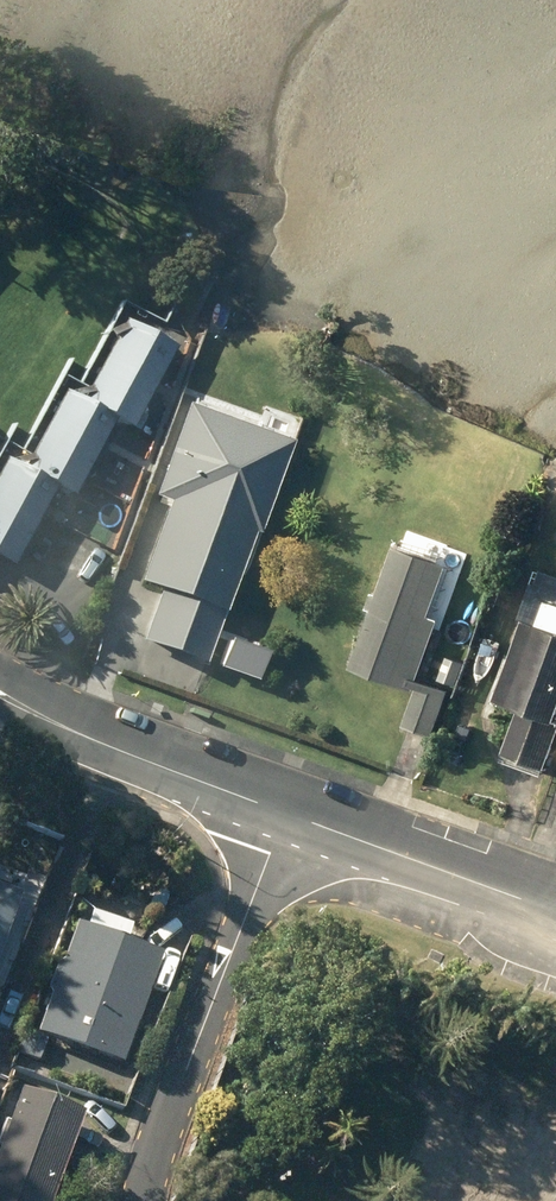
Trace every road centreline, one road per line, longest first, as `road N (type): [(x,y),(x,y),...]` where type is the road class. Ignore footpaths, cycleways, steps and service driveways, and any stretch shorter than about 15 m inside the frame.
road 1 (residential): [(288,815),(162,1132),(146,1200)]
road 2 (residential): [(0,694),(80,735),(288,815)]
road 3 (residential): [(288,815),(555,910)]

